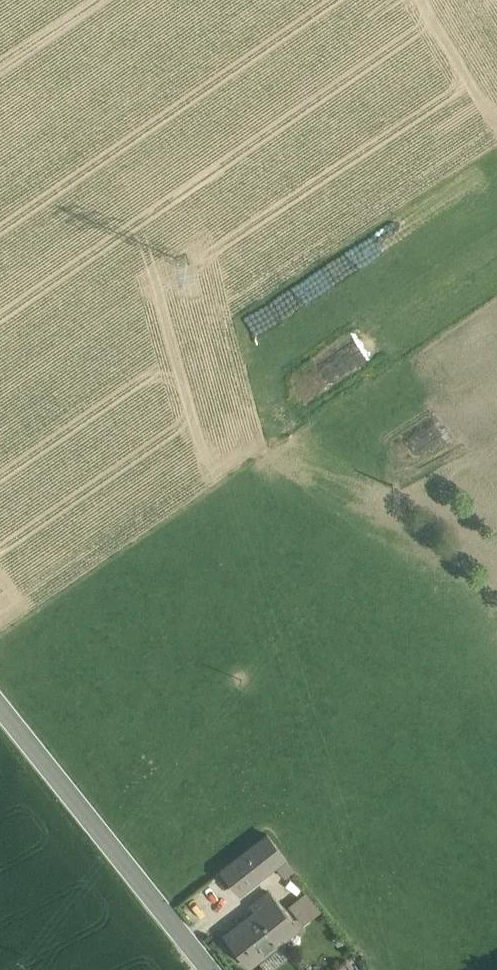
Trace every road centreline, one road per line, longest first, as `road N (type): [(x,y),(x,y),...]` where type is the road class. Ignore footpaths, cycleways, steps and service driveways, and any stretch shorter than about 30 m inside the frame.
road 1 (unclassified): [(211,969),(0,706)]

